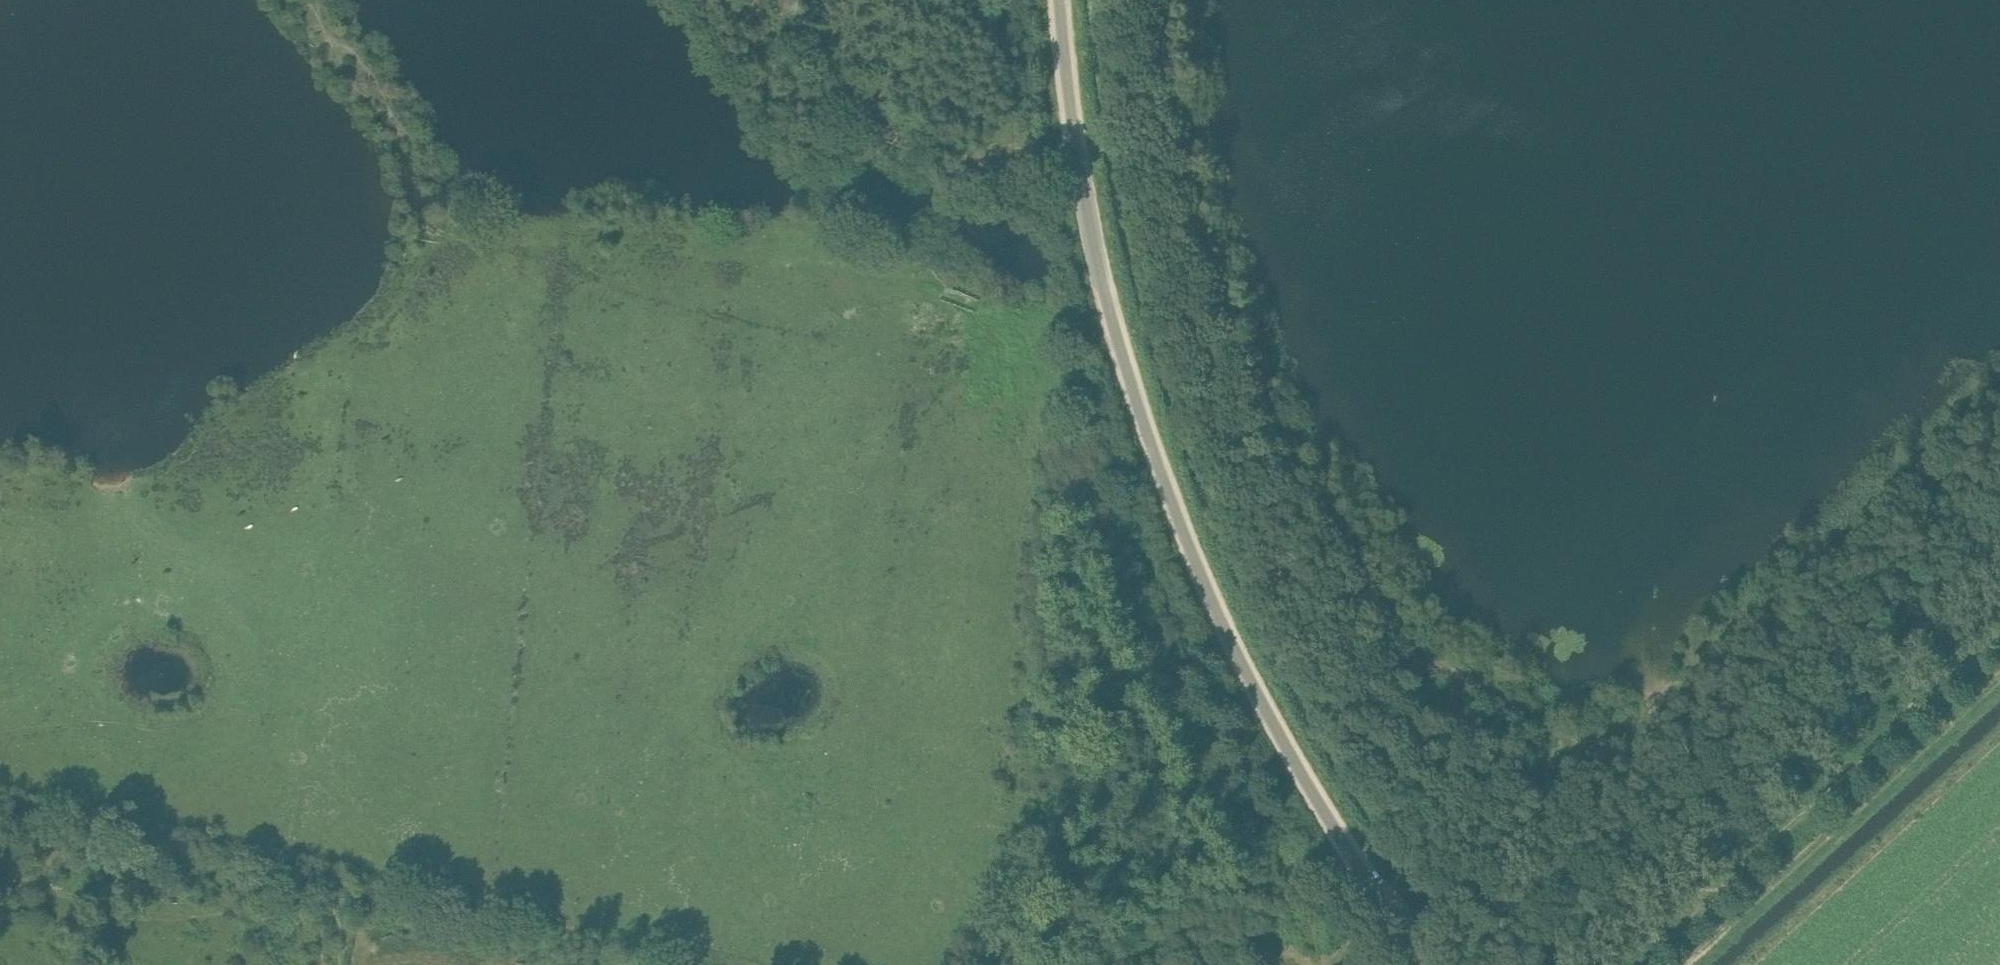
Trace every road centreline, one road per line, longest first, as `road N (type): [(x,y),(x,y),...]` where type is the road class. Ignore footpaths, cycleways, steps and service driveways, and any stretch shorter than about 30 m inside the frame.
road 1 (unclassified): [(1423,964),(1315,806),(1239,672),(1201,583),(1132,391),(1080,200),(1049,0)]

